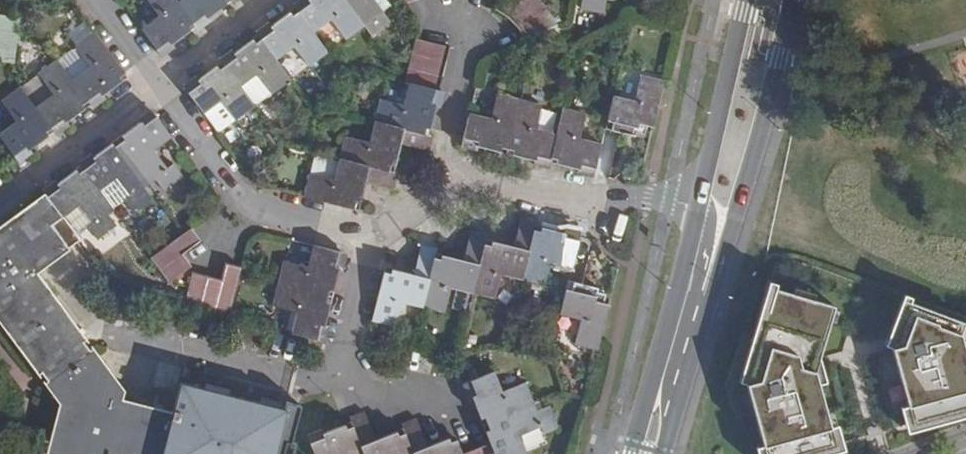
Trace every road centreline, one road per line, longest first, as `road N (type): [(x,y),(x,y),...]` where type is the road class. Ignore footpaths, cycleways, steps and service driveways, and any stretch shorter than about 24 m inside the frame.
road 1 (tertiary): [(673,423),(793,0)]
road 2 (residential): [(369,237),(256,207),(231,189),(154,81)]
road 3 (tertiary): [(695,210),(631,453)]
road 4 (residential): [(695,210),(640,196),(447,182)]
road 5 (residential): [(336,383),(105,334)]
road 6 (residential): [(673,423),(671,376),(712,224),(695,210)]
road 7 (tertiary): [(747,0),(695,210)]
road 8 (residential): [(154,81),(0,197)]
road 9 (residential): [(460,19),(467,42),(444,156),(447,182)]
road 10 (residential): [(369,237),(336,383)]
road 11 (residential): [(263,0),(154,81)]
road 12 (residential): [(458,416),(336,383)]

